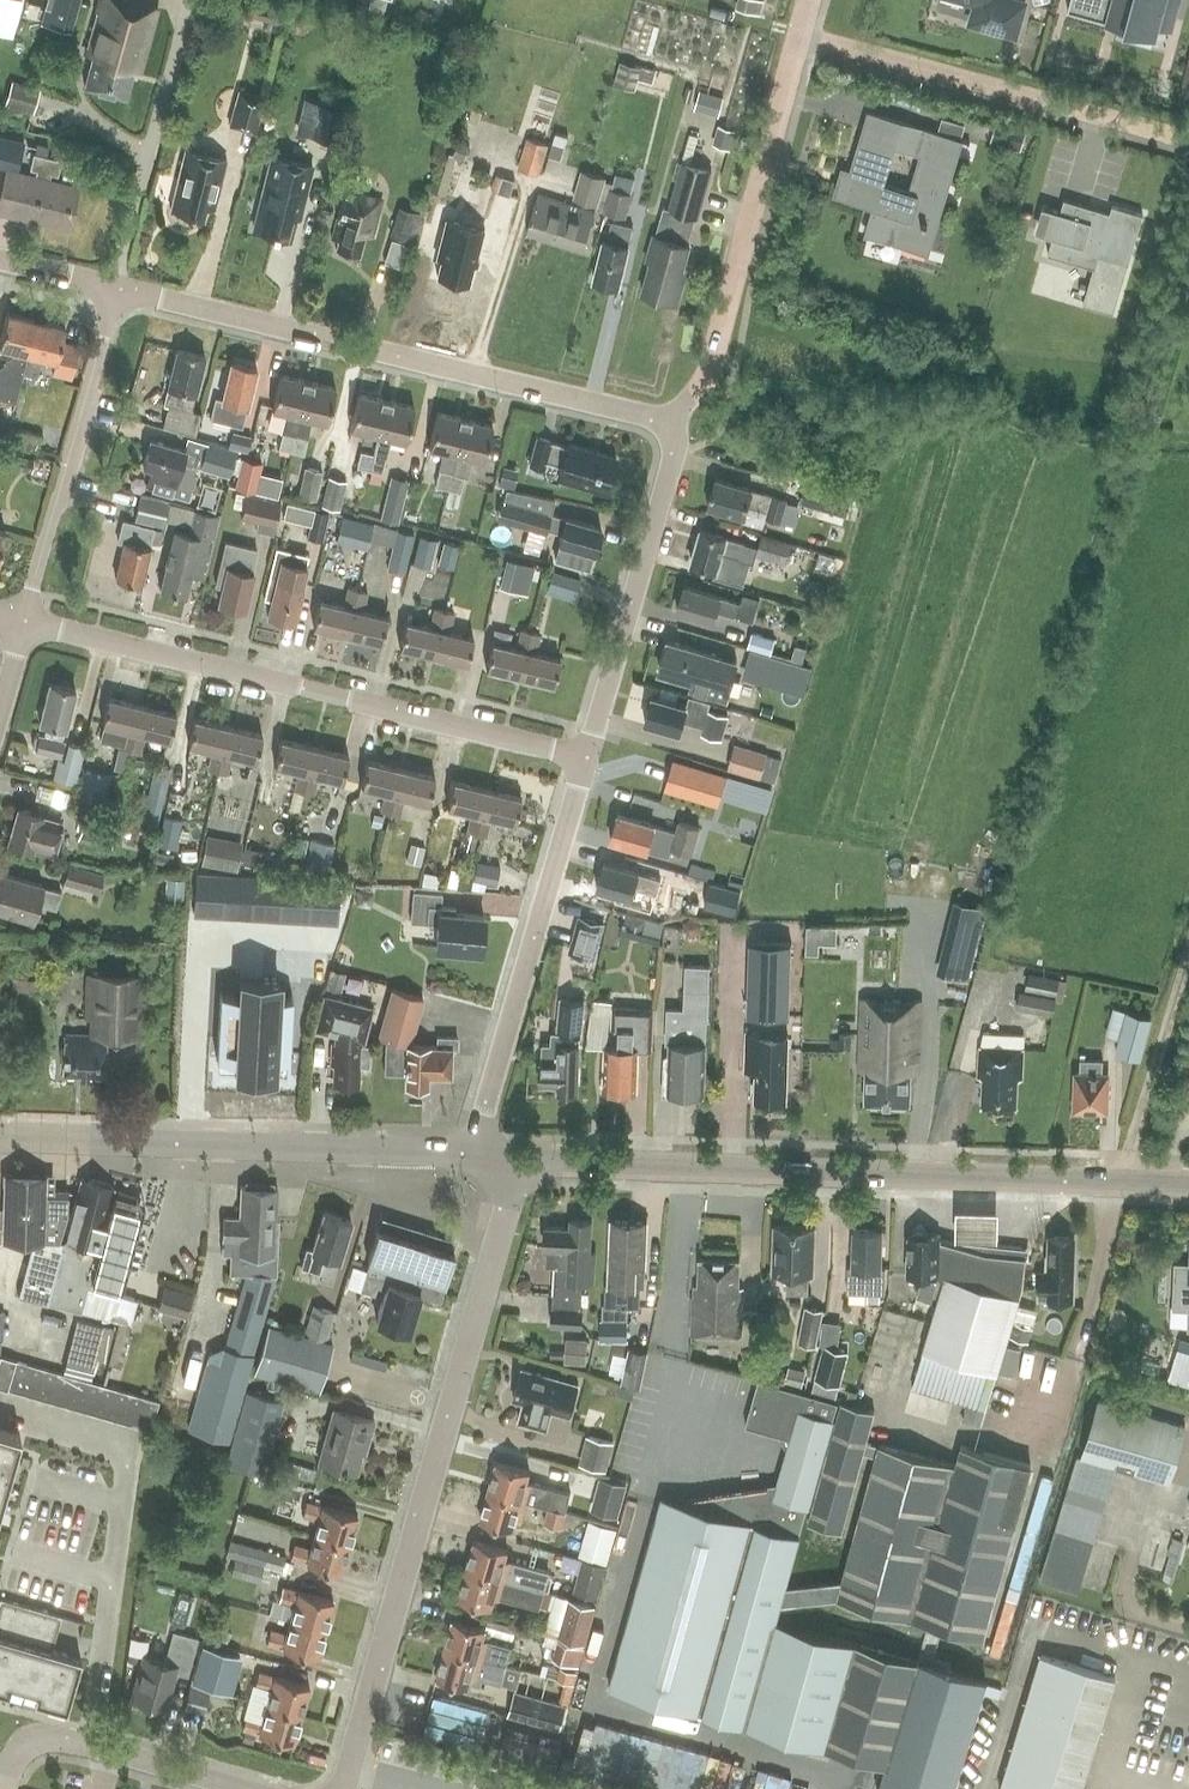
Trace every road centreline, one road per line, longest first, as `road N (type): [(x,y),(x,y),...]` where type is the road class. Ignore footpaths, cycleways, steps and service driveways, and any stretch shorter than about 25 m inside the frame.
road 1 (secondary): [(1188,1188),(518,1164)]
road 2 (residential): [(347,1788),(518,1164)]
road 3 (residential): [(586,758),(28,625)]
road 4 (unclassified): [(669,423),(116,292)]
road 5 (secondary): [(470,1153),(0,1135)]
road 6 (residential): [(86,1746),(132,1444),(0,1406)]
road 7 (unclassified): [(801,37),(715,353),(705,382),(669,423)]
road 8 (unclassified): [(470,1153),(586,758)]
road 9 (residential): [(801,37),(1188,140)]
road 10 (unclassified): [(586,758),(677,449),(669,423)]
road 11 (residential): [(28,625),(116,292)]
road 12 (residential): [(116,292),(192,4)]
road 13 (residential): [(239,1788),(86,1746)]

